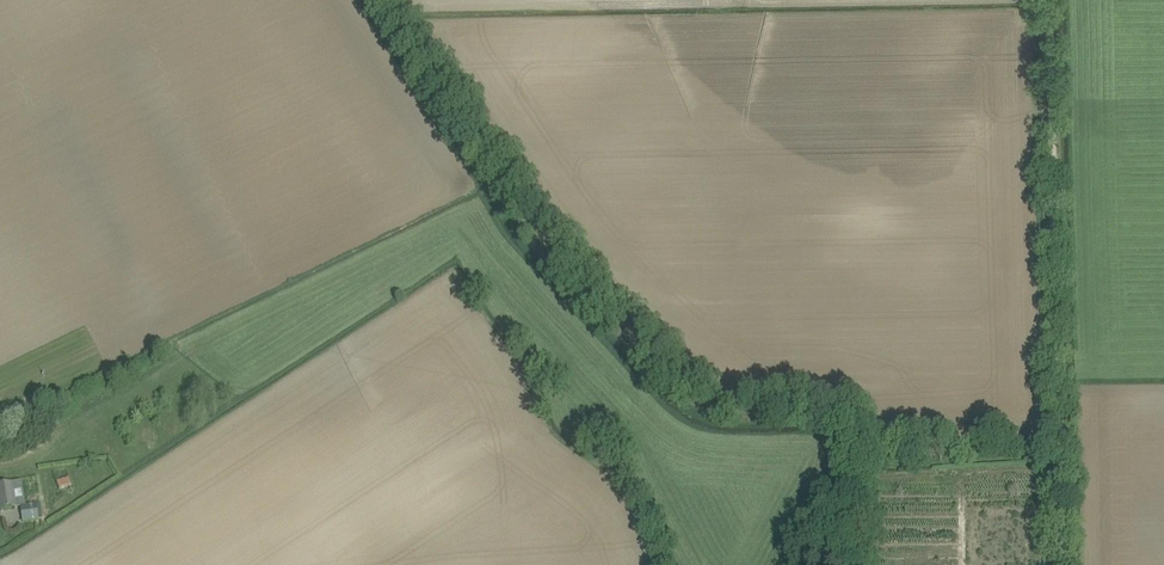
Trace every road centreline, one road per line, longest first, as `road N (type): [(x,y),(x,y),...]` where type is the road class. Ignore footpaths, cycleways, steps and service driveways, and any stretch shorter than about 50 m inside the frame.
road 1 (track): [(1069,564),(1056,0)]
road 2 (track): [(1066,448),(854,457)]

